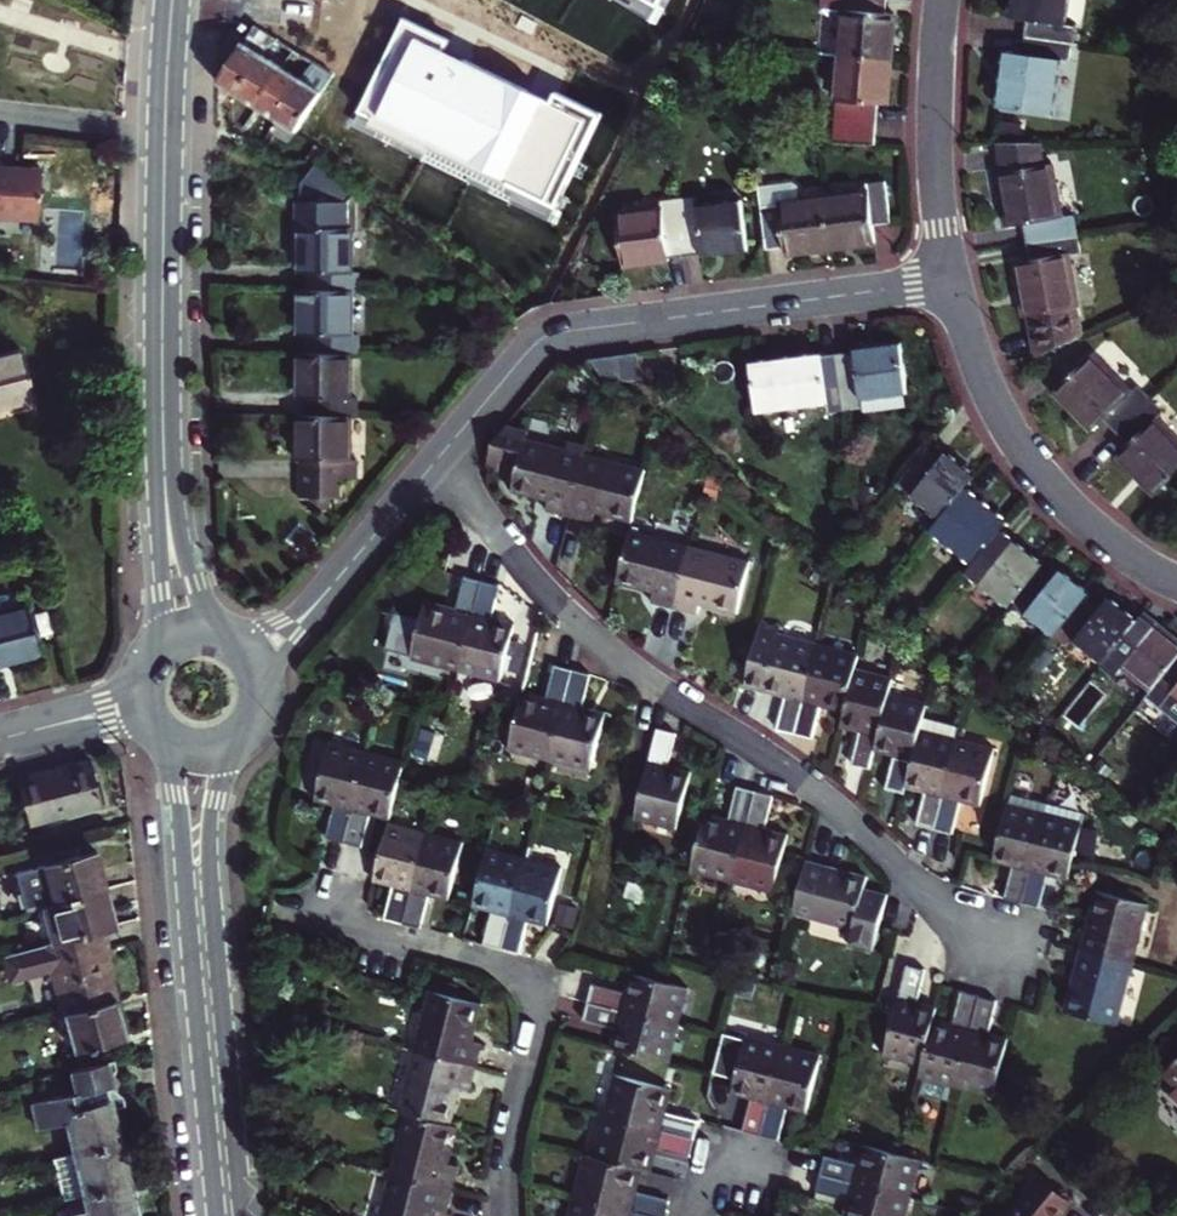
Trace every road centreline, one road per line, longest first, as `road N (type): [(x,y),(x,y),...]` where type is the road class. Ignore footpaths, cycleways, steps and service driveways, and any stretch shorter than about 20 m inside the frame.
road 1 (residential): [(444,453),(531,575),(602,647),(800,780),(968,926),(1017,947)]
road 2 (residential): [(444,453),(551,333),(952,279)]
road 3 (residential): [(304,912),(514,968),(534,984),(537,1011),(504,1168),(504,1215)]
road 4 (tertiary): [(161,407),(172,0)]
road 5 (residential): [(1176,582),(1117,548),(1035,470),(993,404),(952,279)]
road 6 (residential): [(250,660),(298,623),(444,453)]
road 7 (residential): [(952,279),(935,155),(942,0)]
road 8 (tertiary): [(161,407),(163,606),(149,664)]
road 9 (tertiary): [(156,728),(175,791),(205,978)]
road 10 (tertiary): [(205,978),(213,801),(241,733)]
road 11 (tertiary): [(224,637),(188,564),(161,407)]
road 12 (tertiary): [(229,1215),(205,978)]
road 13 (residential): [(0,738),(143,701)]

